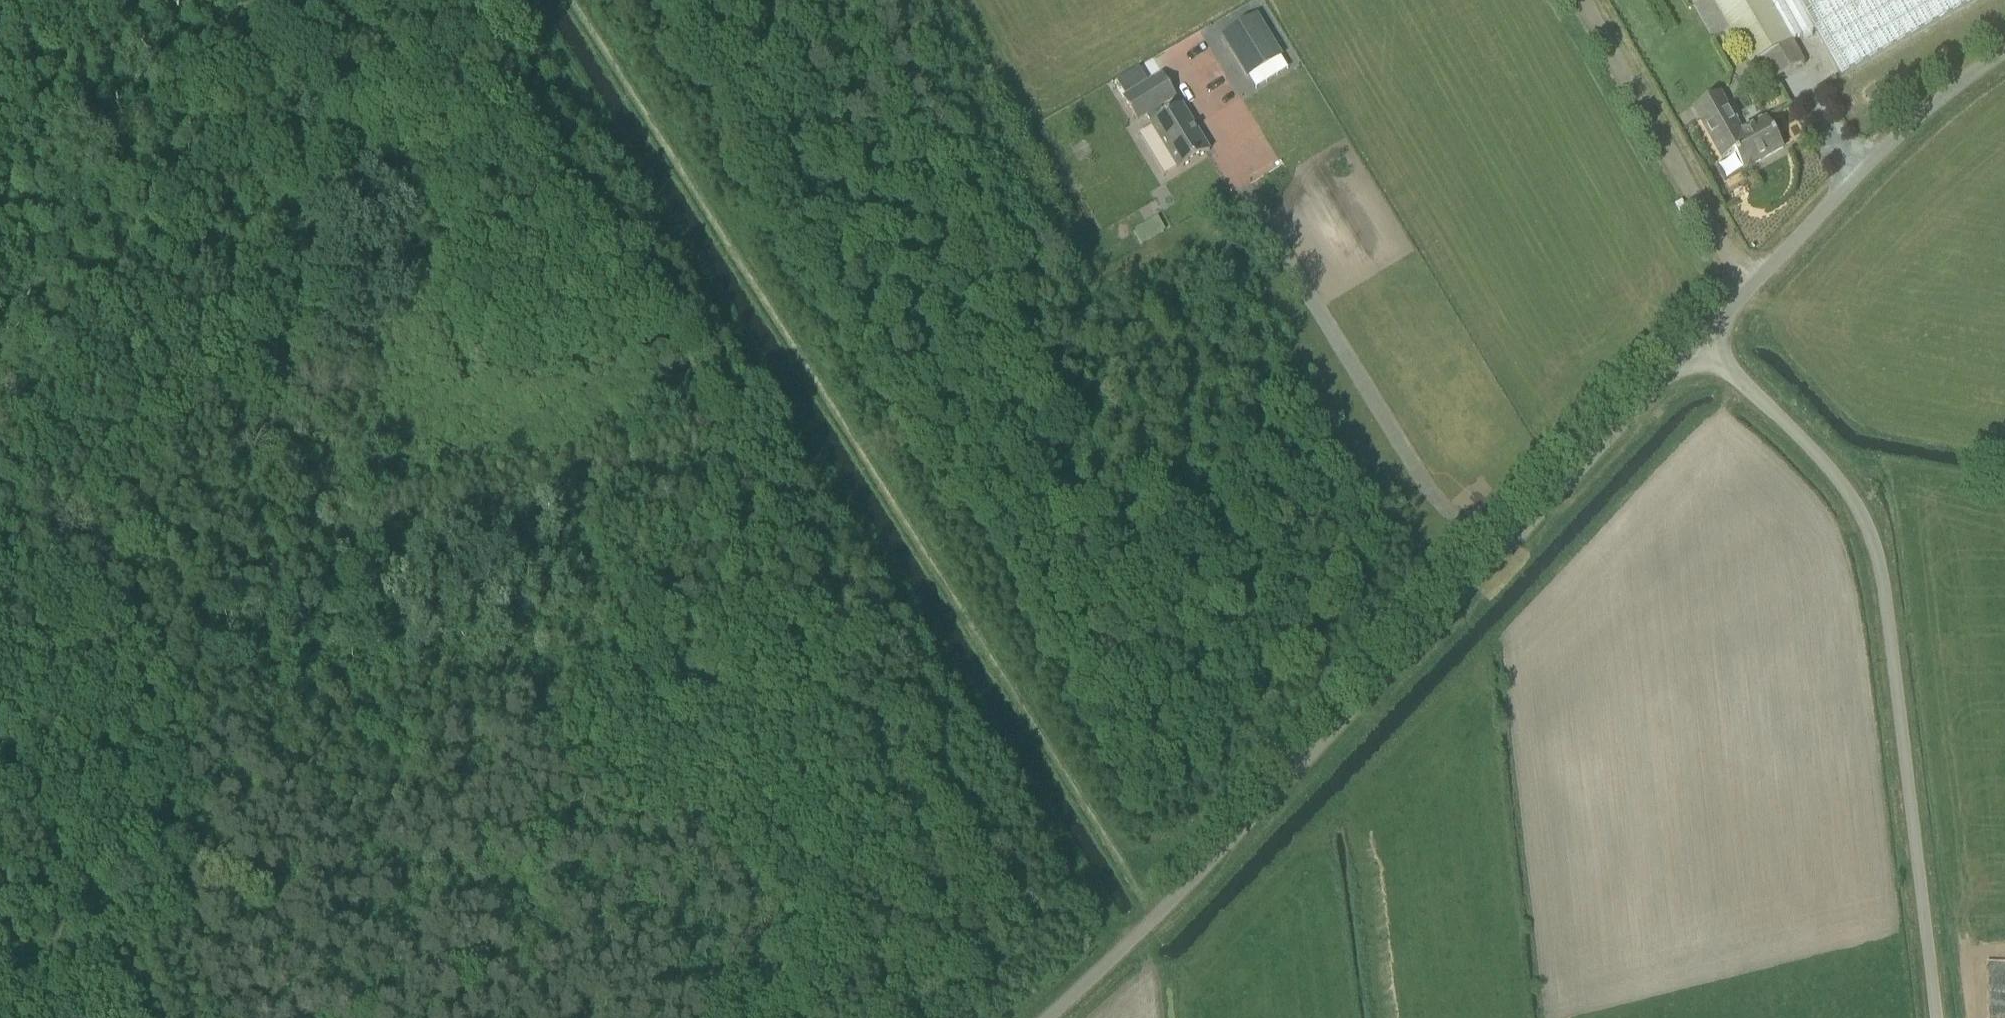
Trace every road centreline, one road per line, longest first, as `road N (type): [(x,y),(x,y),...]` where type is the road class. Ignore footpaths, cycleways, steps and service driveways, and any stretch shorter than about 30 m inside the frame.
road 1 (unclassified): [(1051,1017),(1139,938),(1696,345)]
road 2 (unclassified): [(1938,1017),(1879,565),(1857,508),(1833,476),(1696,345)]
road 3 (unclassified): [(1744,296),(1921,116),(2004,53)]
road 4 (unclassified): [(1744,296),(1580,0)]

